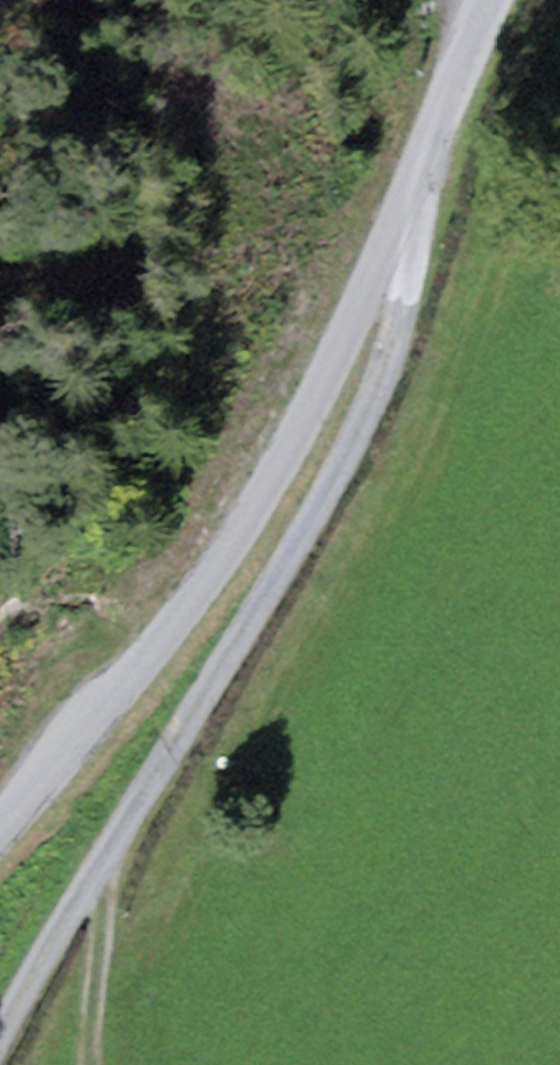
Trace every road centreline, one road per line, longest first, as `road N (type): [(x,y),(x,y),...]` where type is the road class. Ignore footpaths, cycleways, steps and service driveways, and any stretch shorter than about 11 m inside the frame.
road 1 (track): [(0,1036),(356,442),(404,298),(391,239)]
road 2 (unclassified): [(0,829),(217,567),(284,457),(391,239)]
road 3 (unclassified): [(489,0),(391,239)]

